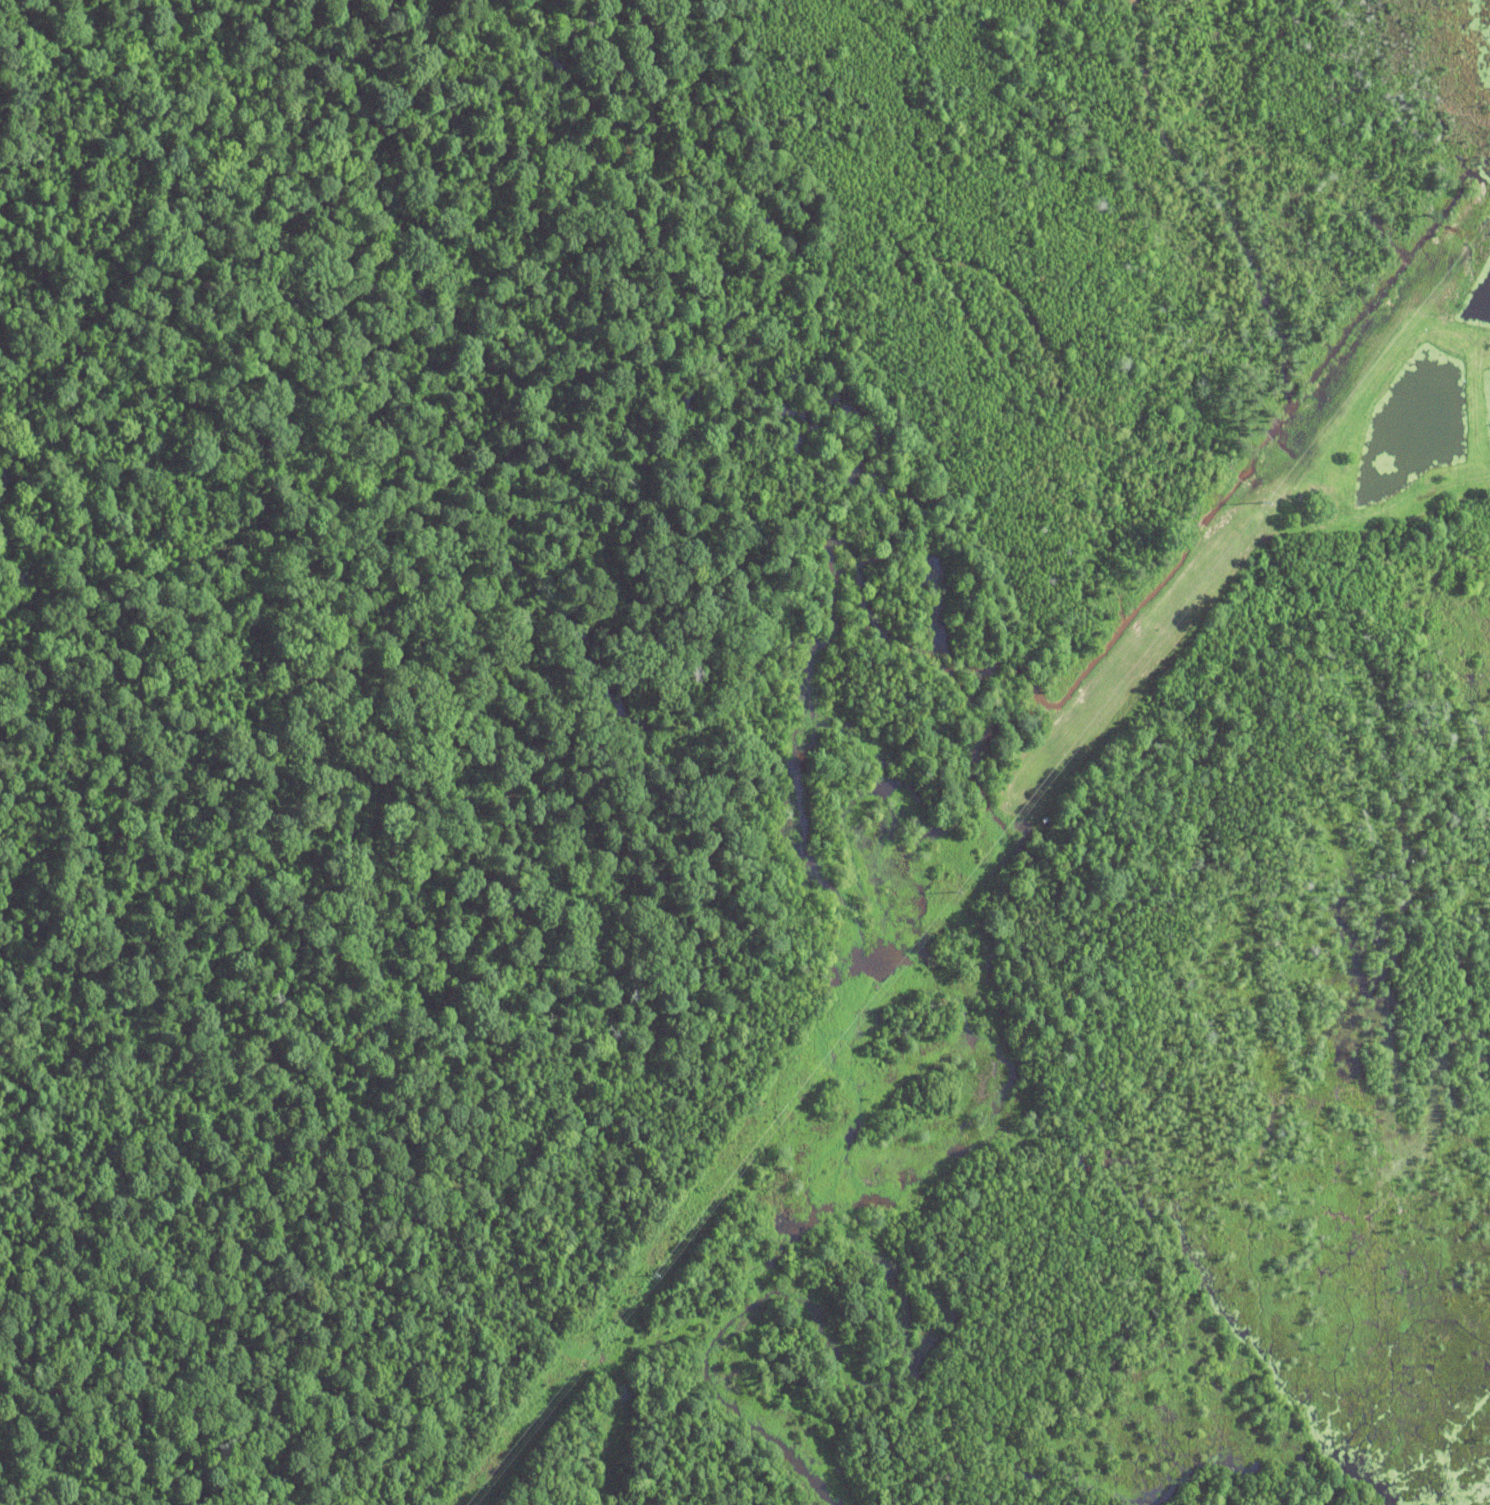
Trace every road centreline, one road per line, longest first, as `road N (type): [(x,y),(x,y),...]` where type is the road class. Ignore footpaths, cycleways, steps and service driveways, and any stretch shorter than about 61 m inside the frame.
road 1 (track): [(1476,472),(1350,524),(1334,519),(1334,488),(1356,423),(1418,326),(1438,324),(1467,340),(1475,362),(1476,472)]

